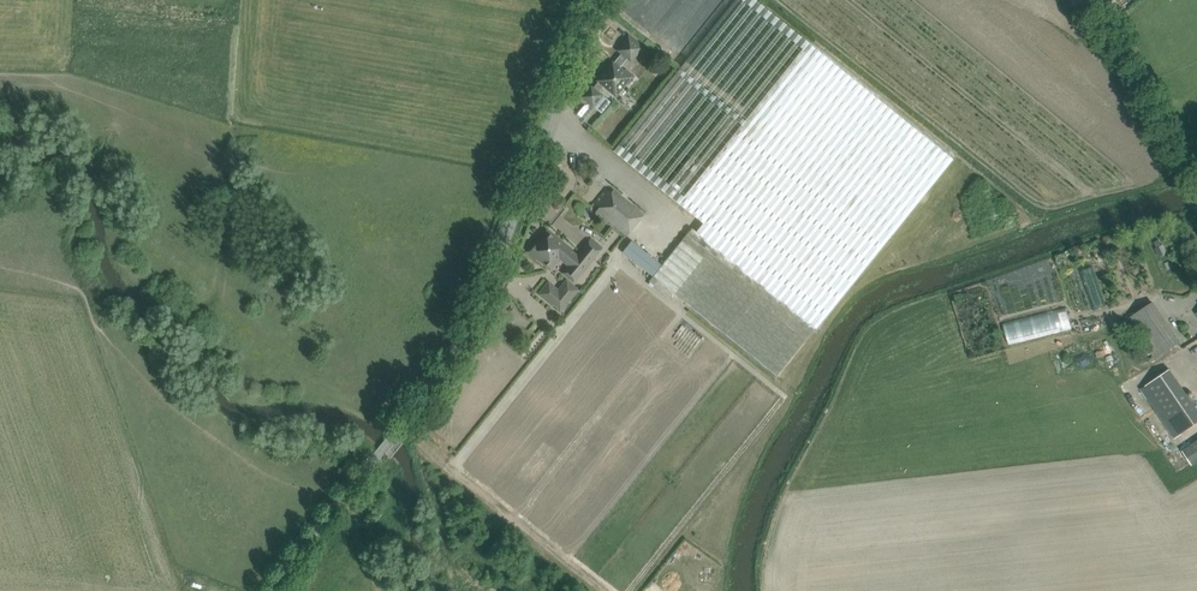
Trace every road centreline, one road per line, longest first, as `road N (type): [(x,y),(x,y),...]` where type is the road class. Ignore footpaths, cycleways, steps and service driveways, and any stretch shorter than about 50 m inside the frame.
road 1 (unclassified): [(275,590),(465,339),(574,43),(598,0)]
road 2 (unclassified): [(1196,207),(1126,74),(1073,0)]

